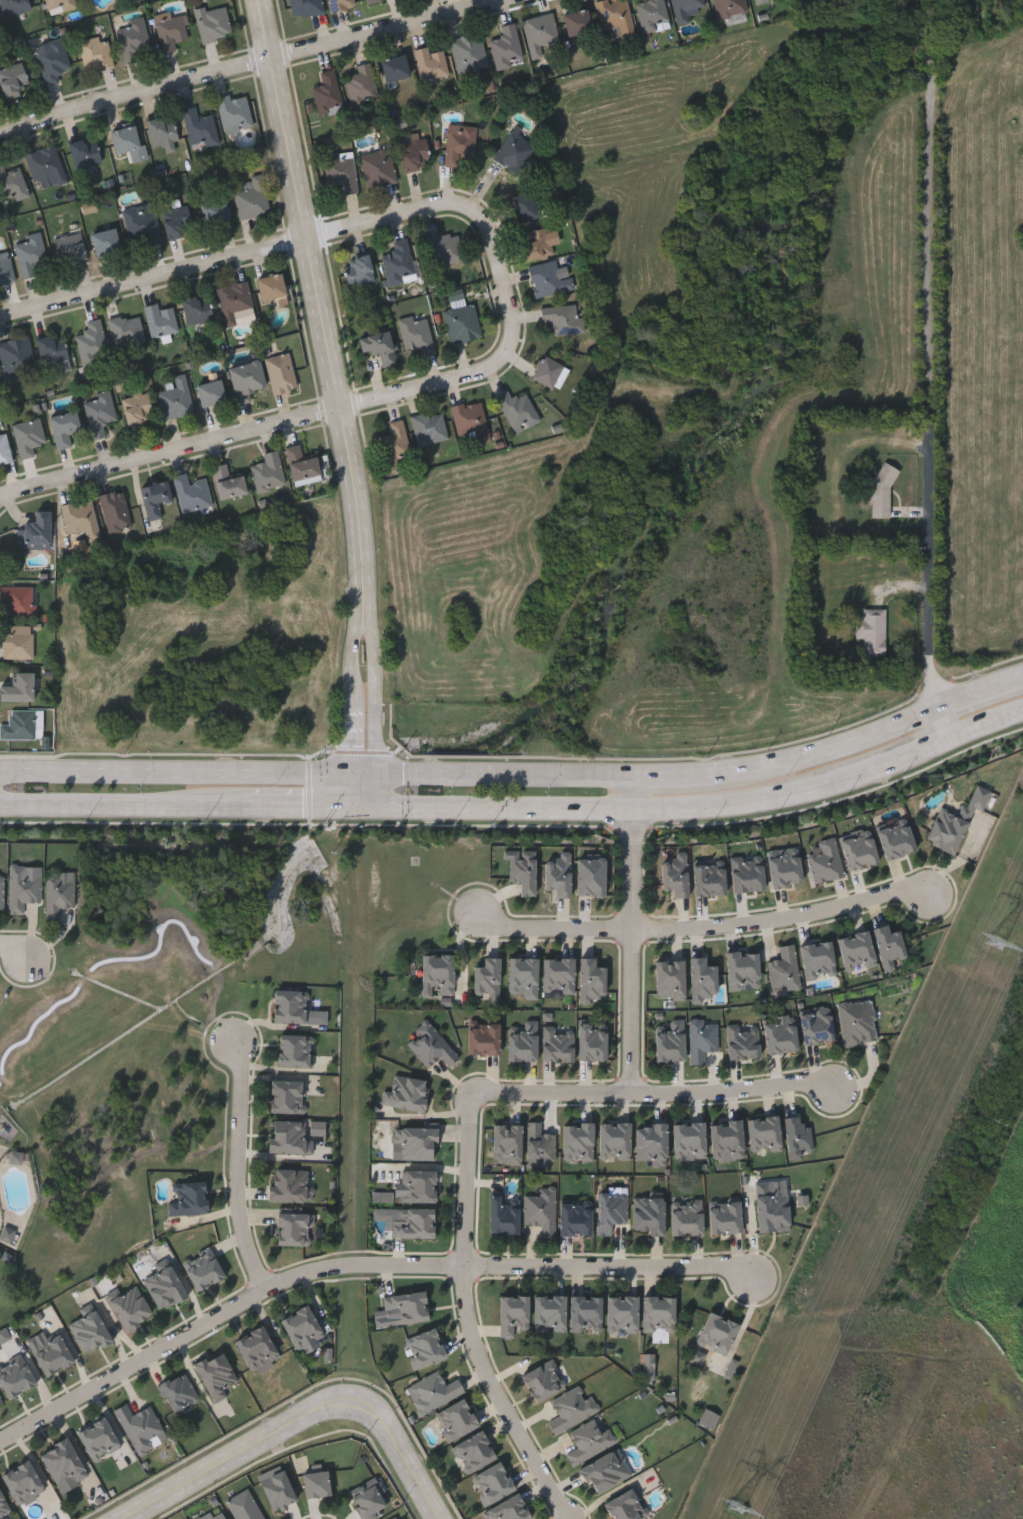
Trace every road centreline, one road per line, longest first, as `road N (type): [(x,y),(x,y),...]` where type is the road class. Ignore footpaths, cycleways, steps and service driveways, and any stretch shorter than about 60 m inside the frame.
road 1 (residential): [(509,359),(517,328),(501,249),(469,207),(0,325)]
road 2 (residential): [(932,63),(940,710)]
road 3 (secondary): [(636,774),(0,773)]
road 4 (tertiary): [(261,0),(365,503),(368,616)]
road 5 (residential): [(525,0),(273,62),(0,147)]
road 6 (residential): [(0,506),(480,381),(509,359)]
road 7 (residential): [(0,1442),(270,1288),(361,1265),(465,1267)]
road 8 (secondary): [(376,810),(674,810),(747,804),(842,782)]
road 9 (residential): [(633,1094),(636,774)]
road 10 (residential): [(635,929),(722,929),(911,891),(932,897)]
road 11 (residential): [(465,1267),(726,1267),(754,1281)]
road 12 (residential): [(569,1518),(491,1376),(467,1304),(465,1267)]
road 13 (tertiary): [(365,1405),(333,1405),(132,1518)]
road 14 (residential): [(270,1288),(242,1216),(244,1082),(234,1041)]
road 15 (secondary): [(0,808),(243,809)]
road 16 (secondary): [(940,710),(778,763),(717,771)]
road 17 (tertiary): [(368,616),(357,632),(351,810)]
road 18 (residential): [(633,1094),(829,1084)]
road 19 (tertiary): [(376,810),(368,616)]
road 20 (residential): [(465,1267),(473,1095)]
road 21 (residential): [(635,929),(502,927),(477,914)]
road 22 (residential): [(473,1095),(633,1094)]
road 23 (tertiary): [(365,1405),(383,1420),(439,1518)]
road 24 (secondary): [(243,809),(376,810)]

